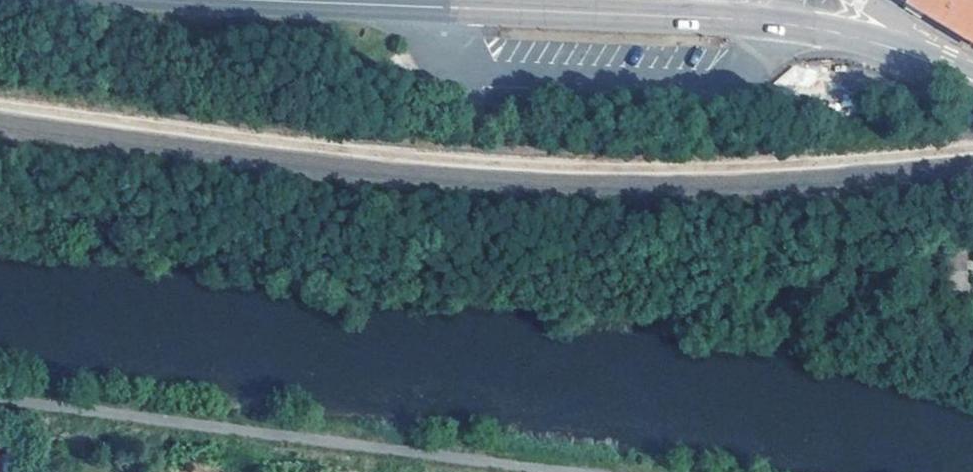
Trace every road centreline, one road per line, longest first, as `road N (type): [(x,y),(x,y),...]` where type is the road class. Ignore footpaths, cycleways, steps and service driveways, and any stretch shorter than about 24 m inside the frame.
road 1 (secondary): [(709,18),(281,0)]
road 2 (secondary): [(907,52),(785,24)]

